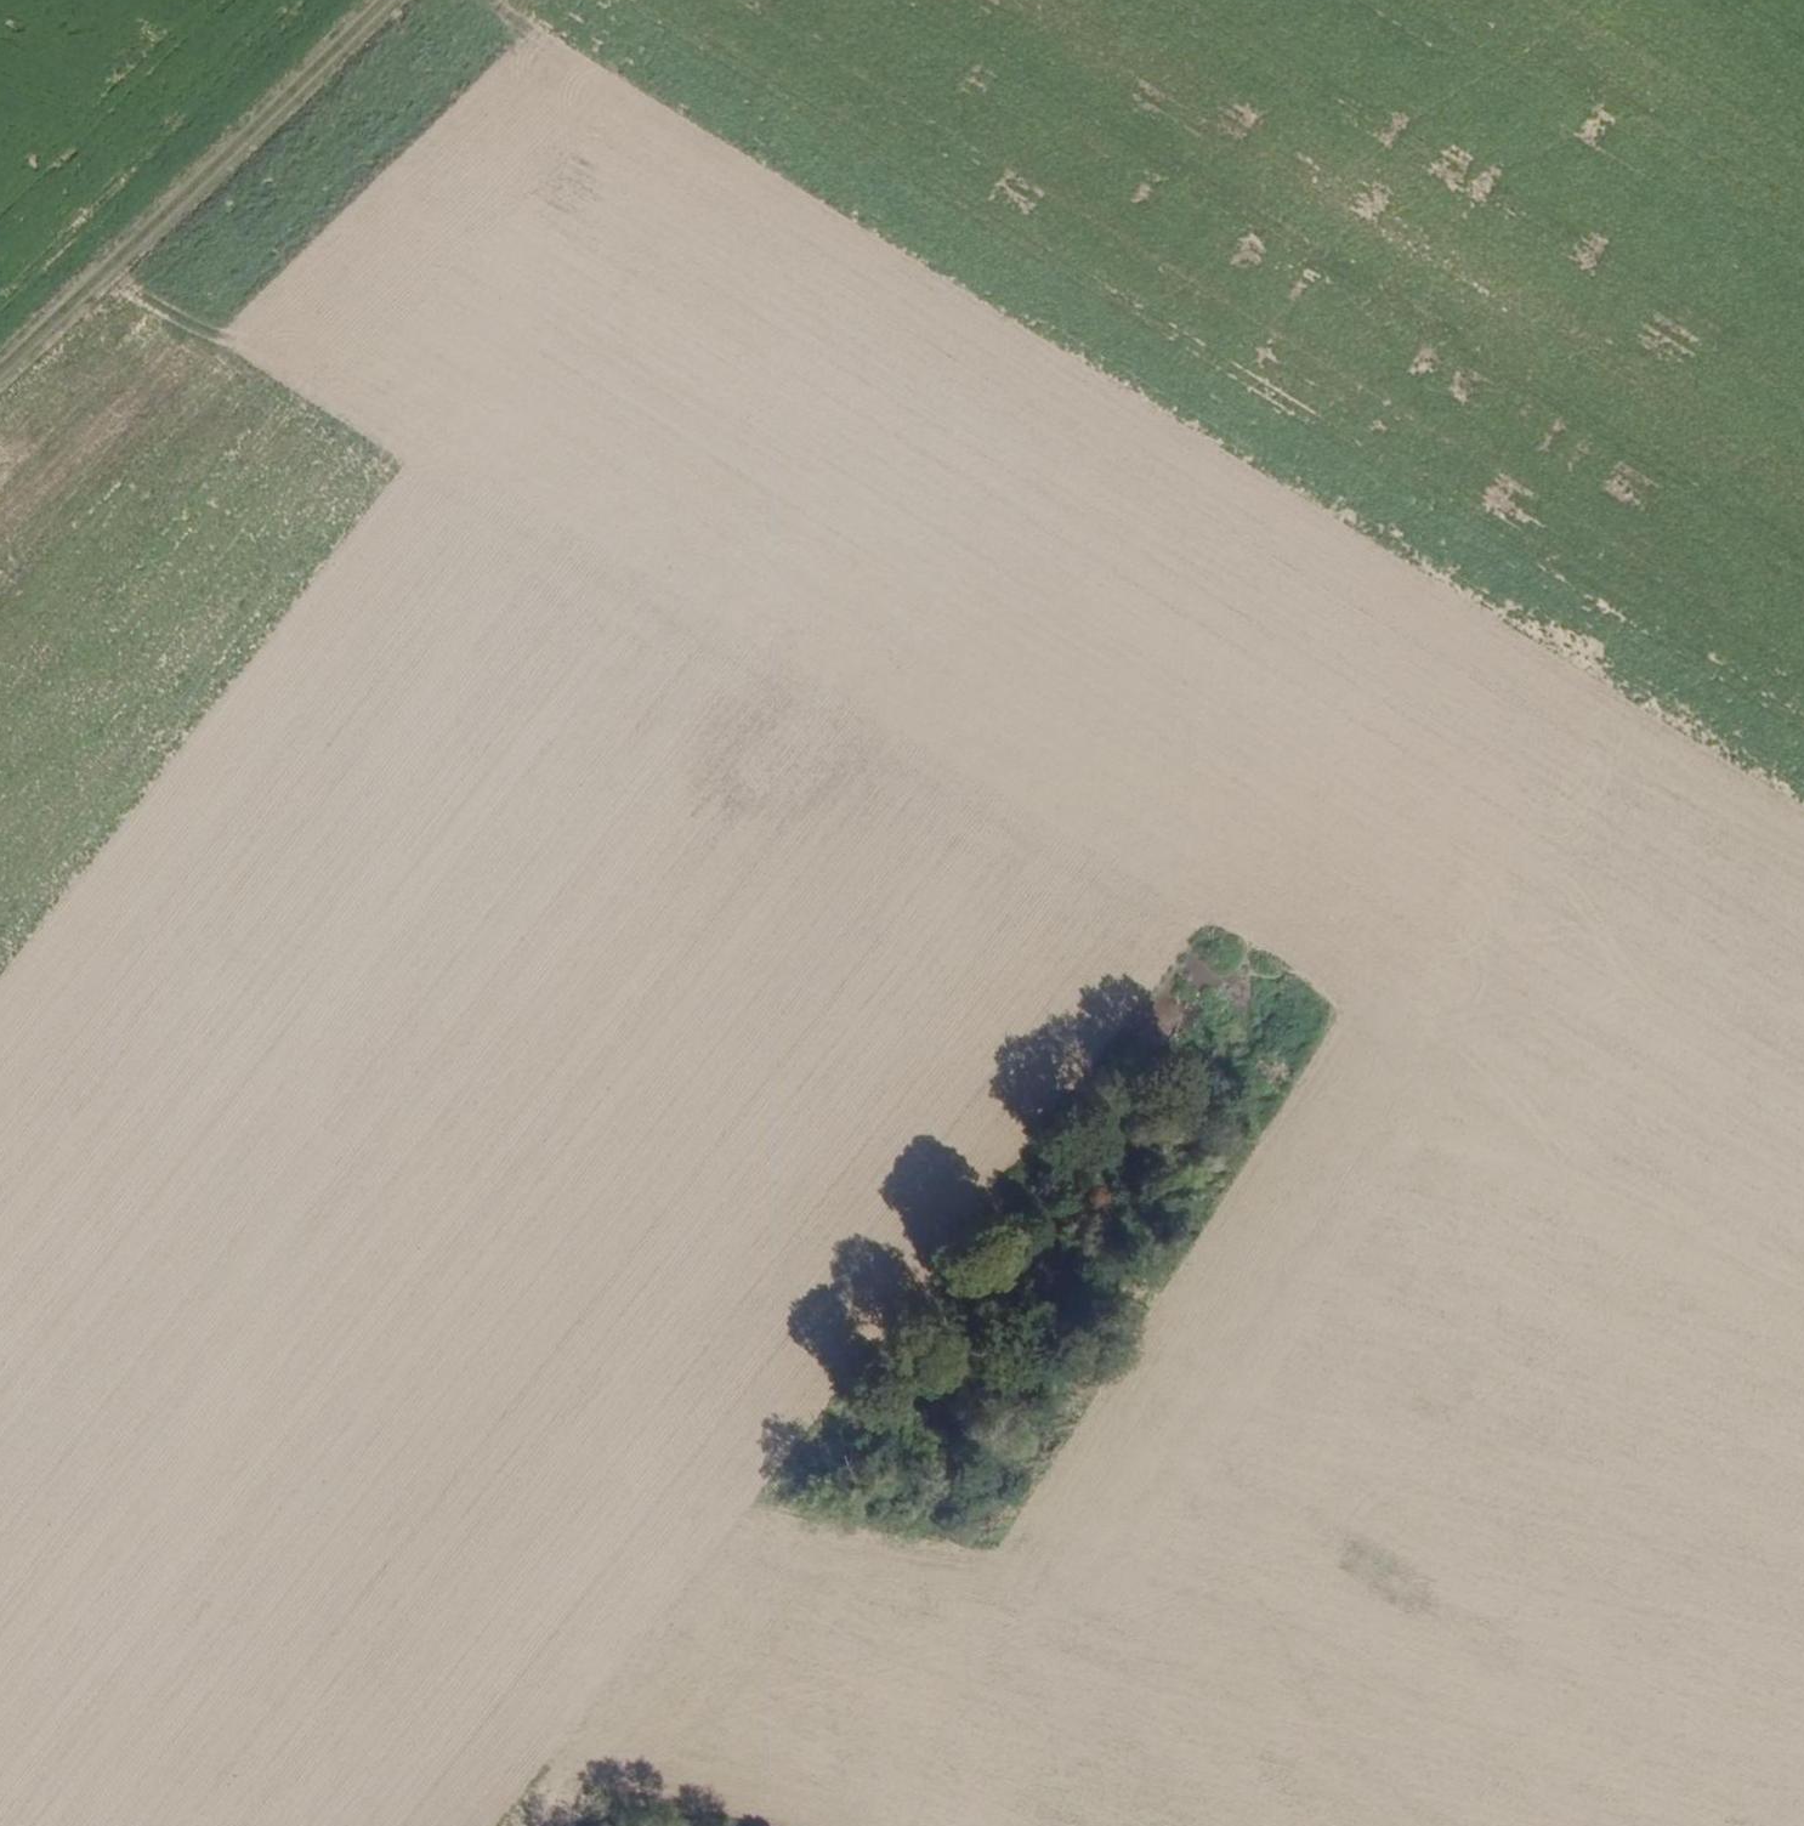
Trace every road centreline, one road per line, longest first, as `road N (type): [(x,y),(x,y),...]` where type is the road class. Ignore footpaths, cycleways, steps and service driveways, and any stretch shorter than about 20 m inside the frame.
road 1 (track): [(0,362),(380,0)]

